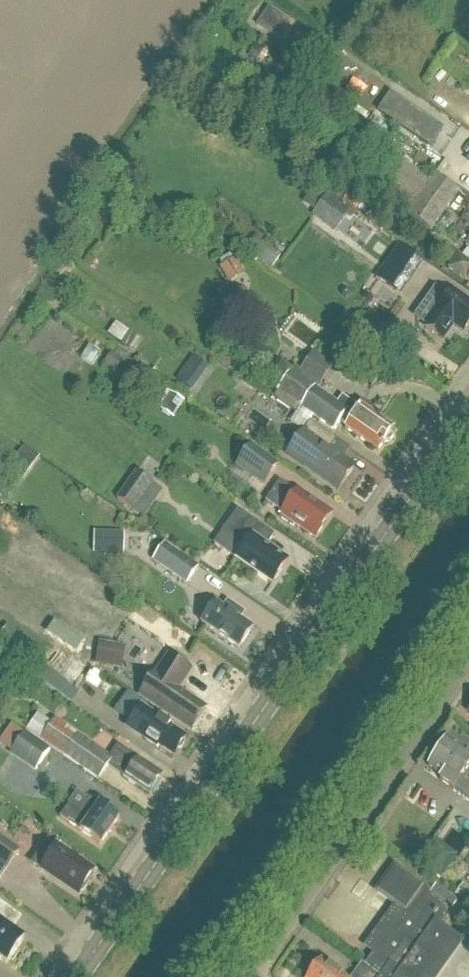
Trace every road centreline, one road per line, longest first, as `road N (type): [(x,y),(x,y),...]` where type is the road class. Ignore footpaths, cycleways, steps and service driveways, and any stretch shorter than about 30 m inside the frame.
road 1 (secondary): [(78,976),(468,417)]
road 2 (unclassified): [(248,976),(468,655)]

